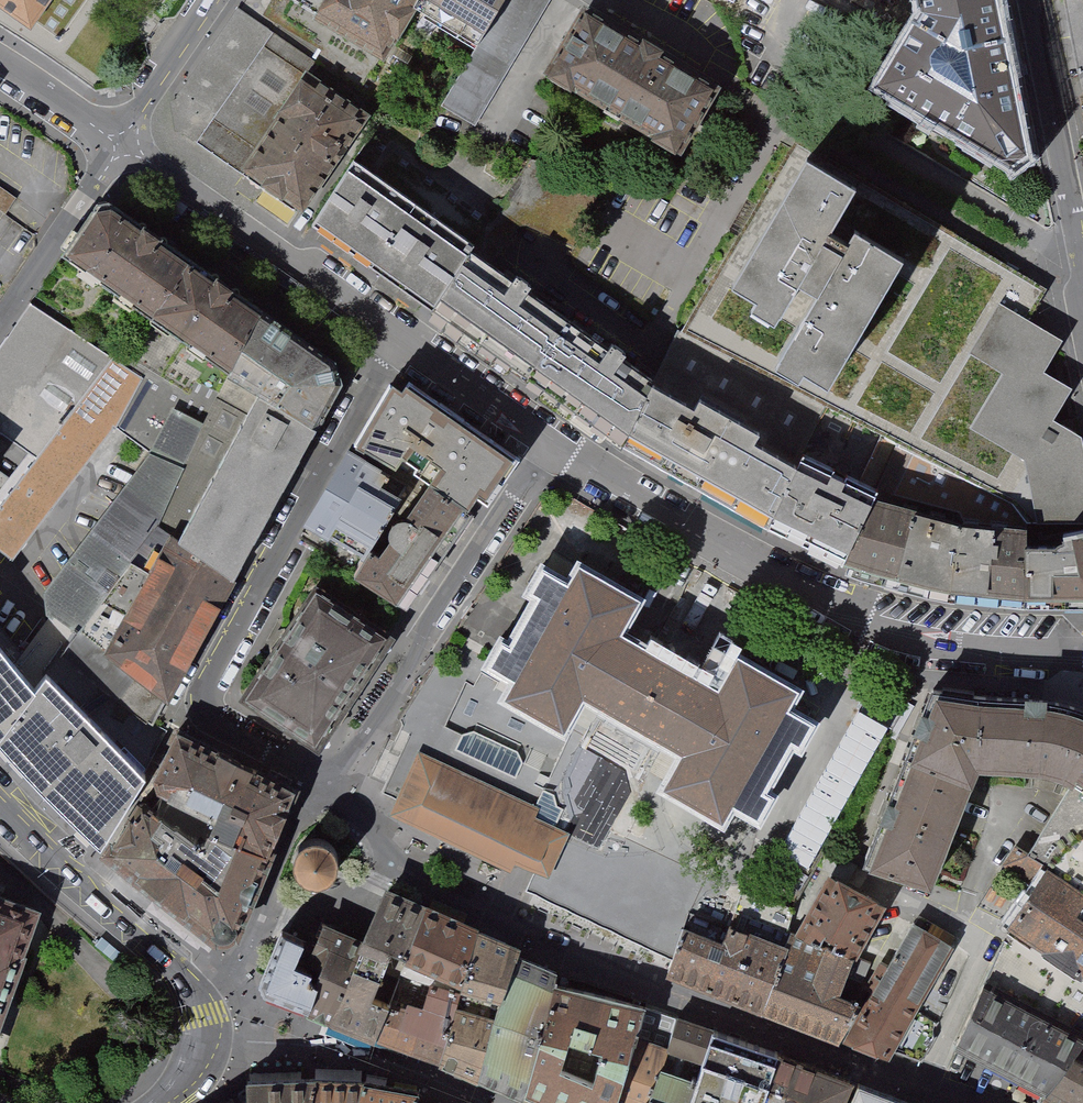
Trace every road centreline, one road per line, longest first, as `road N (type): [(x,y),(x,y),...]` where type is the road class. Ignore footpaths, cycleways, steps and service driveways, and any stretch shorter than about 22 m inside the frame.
road 1 (residential): [(401,342),(204,688),(218,726),(322,786),(348,766),(397,690),(415,643),(546,444)]
road 2 (residential): [(1082,661),(938,645),(868,625),(546,444)]
road 3 (residential): [(0,805),(194,1000),(198,1042),(187,1066),(151,1102)]
road 4 (residential): [(401,342),(123,146)]
road 5 (residential): [(1082,288),(1032,0)]
road 6 (residential): [(546,444),(401,342)]
road 7 (residential): [(209,0),(136,110),(123,146)]
road 8 (residential): [(88,195),(0,323)]
road 9 (residential): [(123,146),(0,59)]

